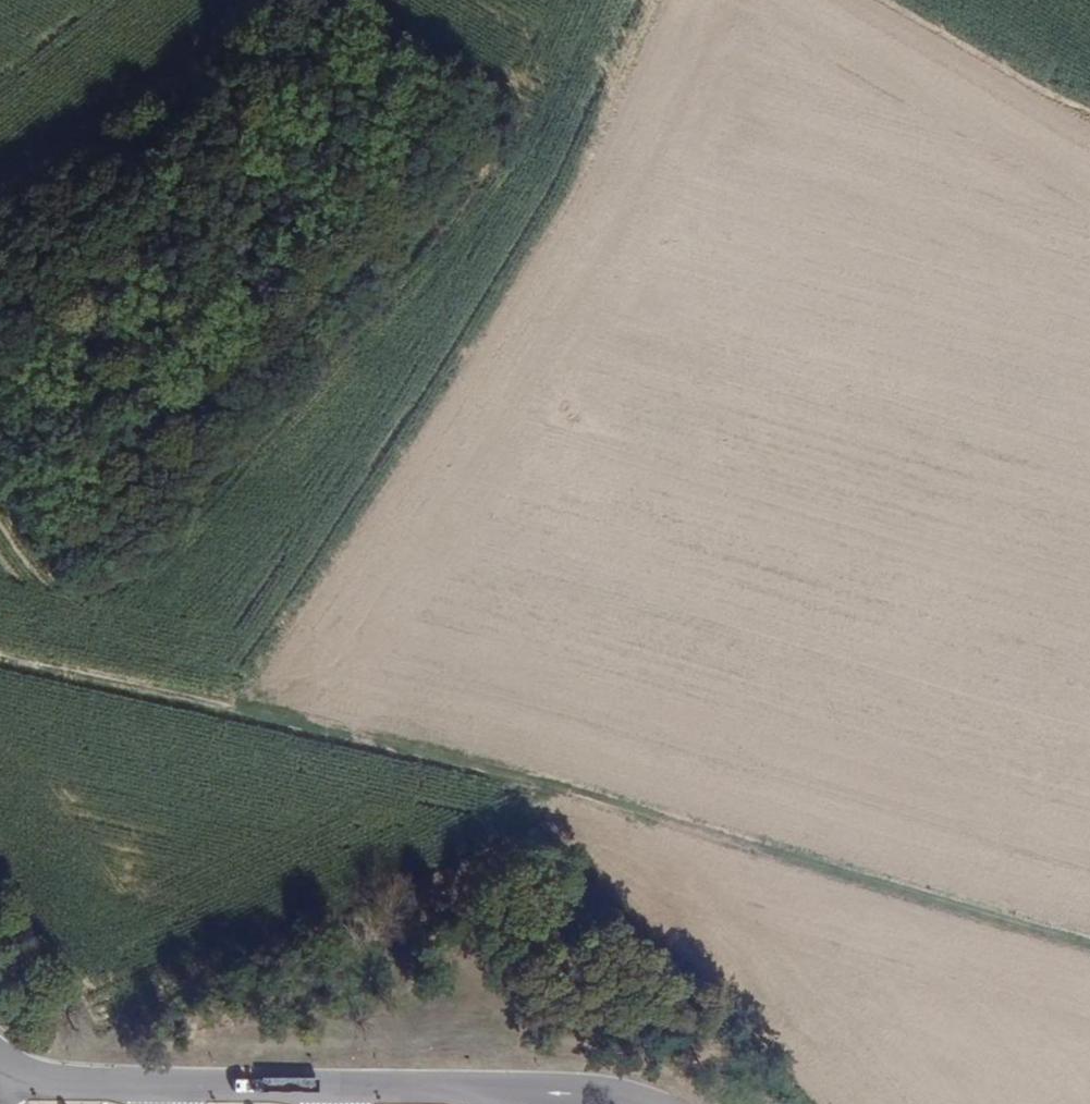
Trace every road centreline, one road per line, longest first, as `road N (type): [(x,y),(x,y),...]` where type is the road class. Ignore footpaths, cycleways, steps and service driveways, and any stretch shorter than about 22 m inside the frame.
road 1 (track): [(1089,948),(550,785),(0,669)]

